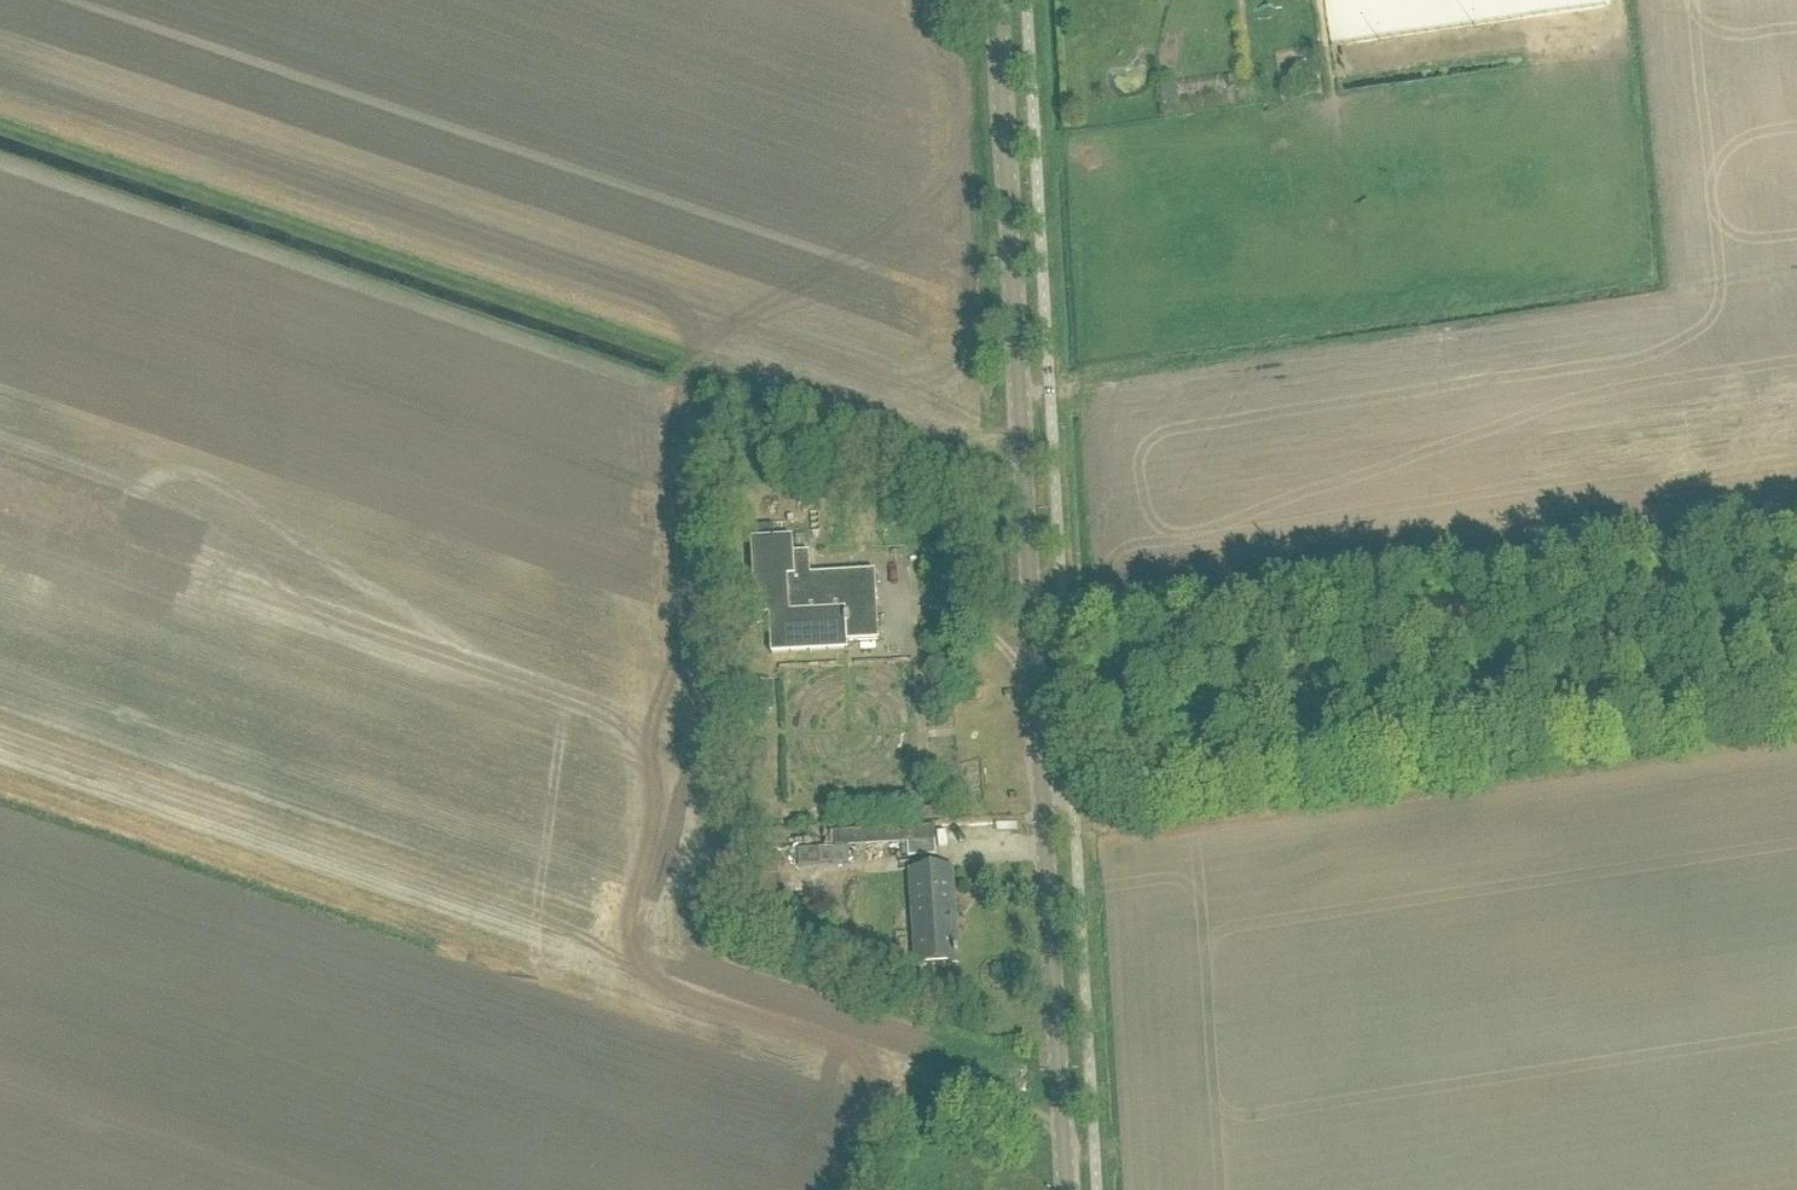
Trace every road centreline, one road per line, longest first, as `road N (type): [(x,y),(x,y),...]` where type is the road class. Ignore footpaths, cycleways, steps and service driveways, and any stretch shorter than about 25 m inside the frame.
road 1 (tertiary): [(1067,1189),(996,0)]
road 2 (track): [(1796,692),(1072,800)]

